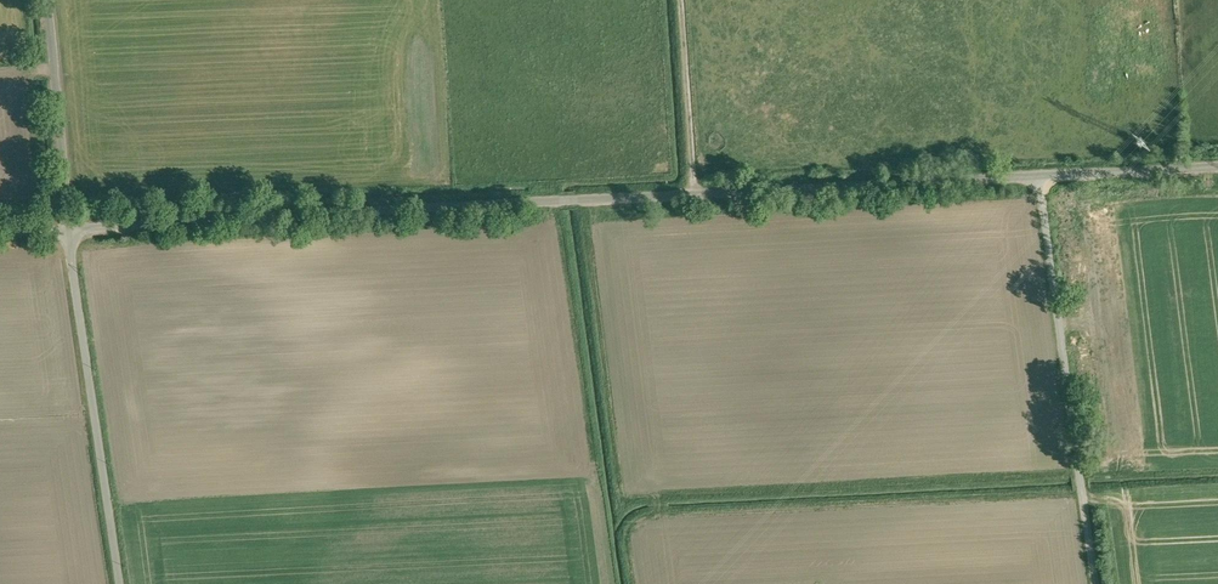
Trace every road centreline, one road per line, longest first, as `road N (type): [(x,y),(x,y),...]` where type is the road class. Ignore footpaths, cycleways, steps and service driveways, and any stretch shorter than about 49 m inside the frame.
road 1 (unclassified): [(67,232),(692,195)]
road 2 (unclassified): [(1094,583),(1037,178)]
road 3 (unclassified): [(67,232),(118,583)]
road 4 (unclassified): [(1037,178),(692,195)]
road 5 (unclassified): [(47,0),(67,232)]
road 6 (track): [(692,195),(681,0)]
road 7 (unclassified): [(1217,170),(1037,178)]

